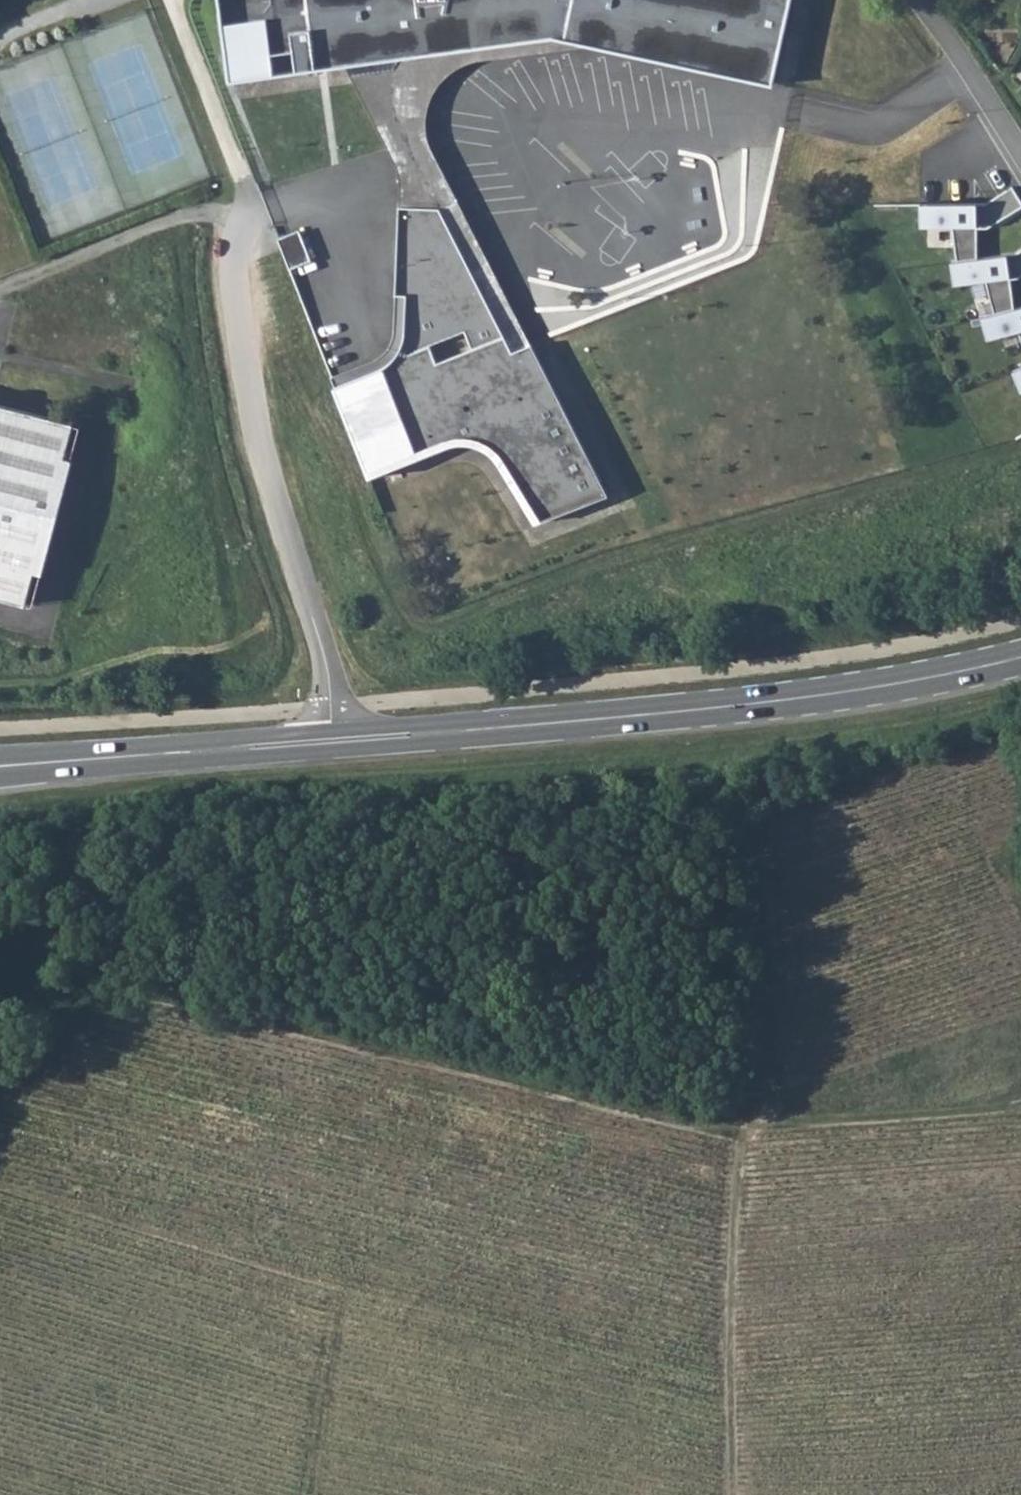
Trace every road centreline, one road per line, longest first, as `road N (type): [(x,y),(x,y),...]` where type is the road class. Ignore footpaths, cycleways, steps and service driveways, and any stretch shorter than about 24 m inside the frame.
road 1 (track): [(0,1096),(131,1003),(740,1138),(736,1494)]
road 2 (secondary): [(0,765),(785,699),(1020,655)]
road 3 (residential): [(921,0),(1020,151)]

